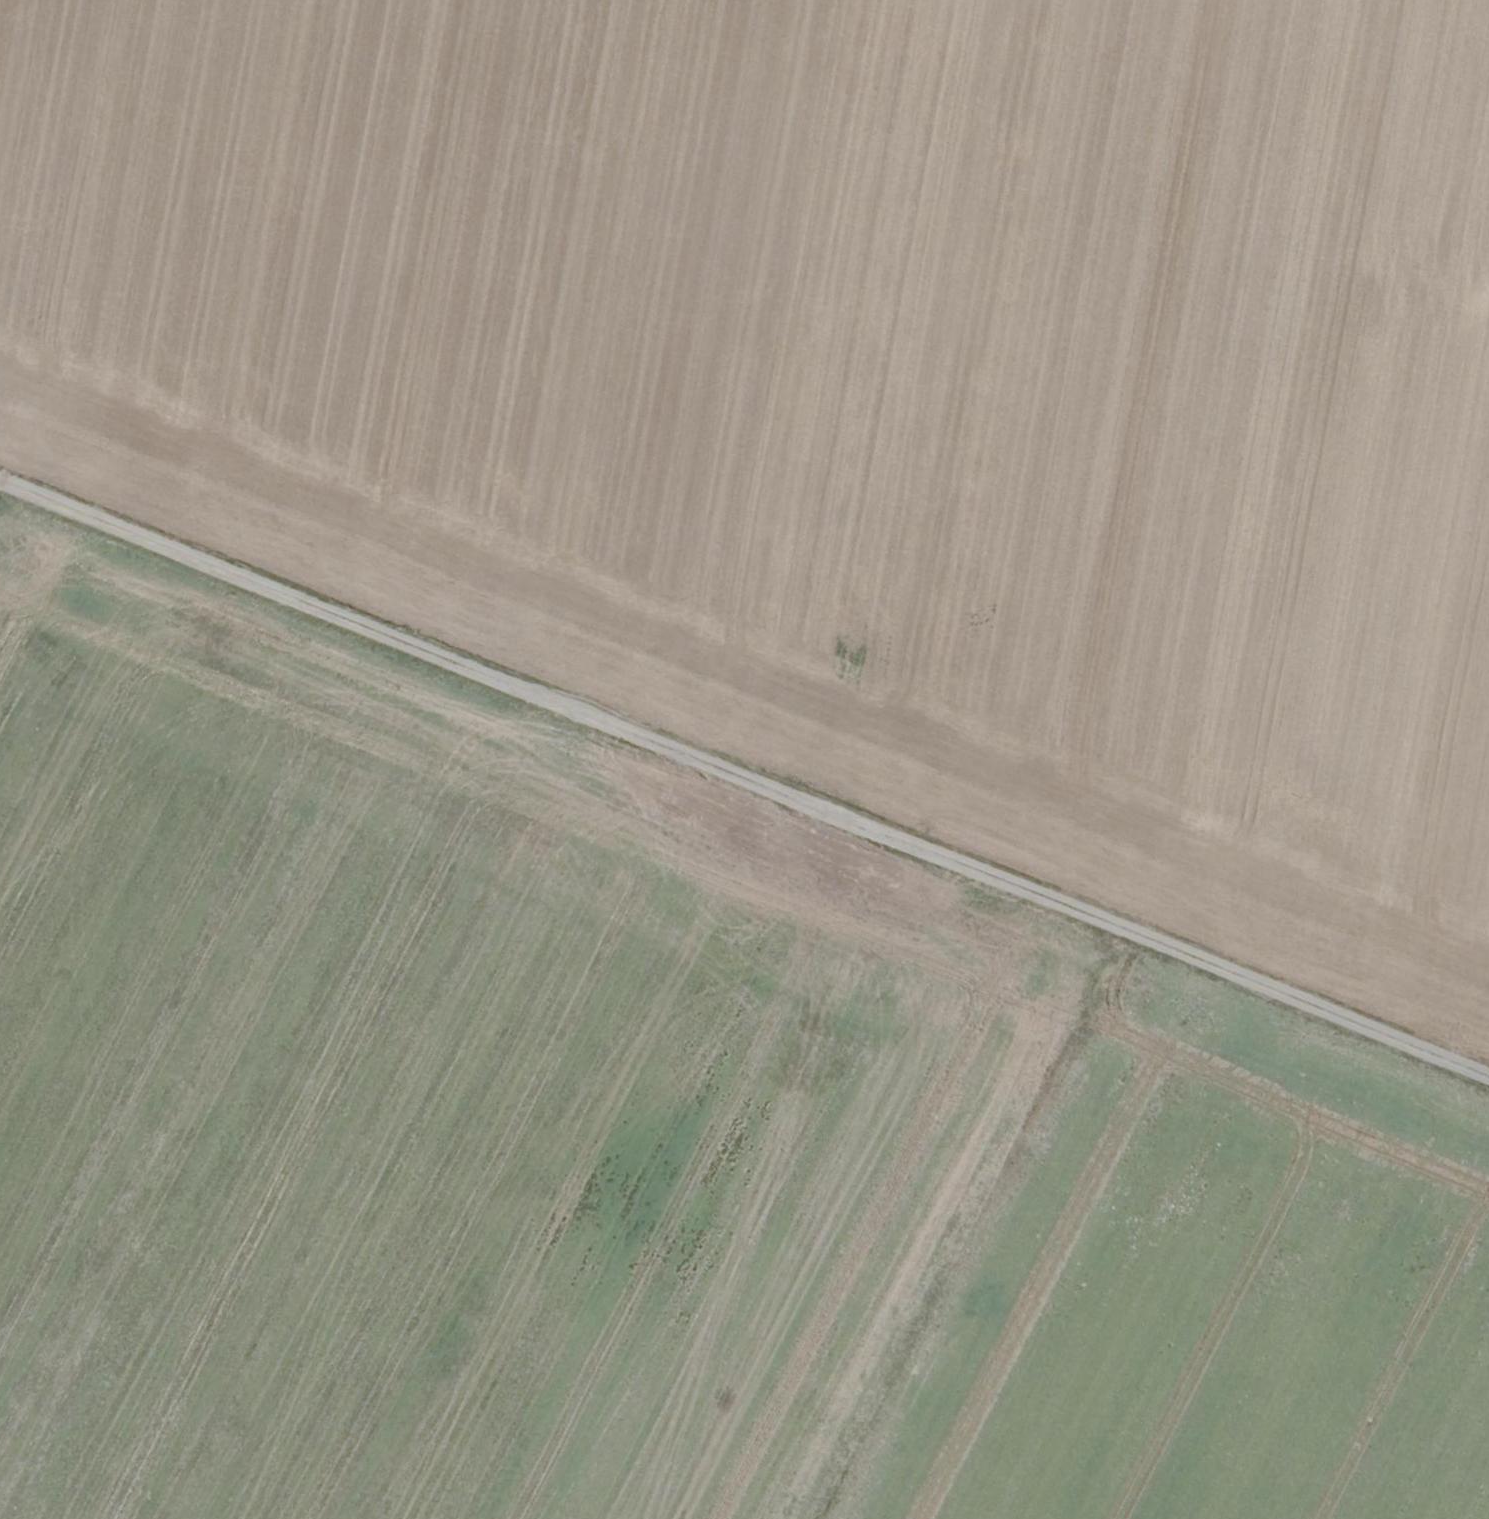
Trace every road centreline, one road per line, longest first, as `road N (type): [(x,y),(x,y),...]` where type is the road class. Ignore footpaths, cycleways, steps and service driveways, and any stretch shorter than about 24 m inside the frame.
road 1 (track): [(1488,1072),(0,483)]

